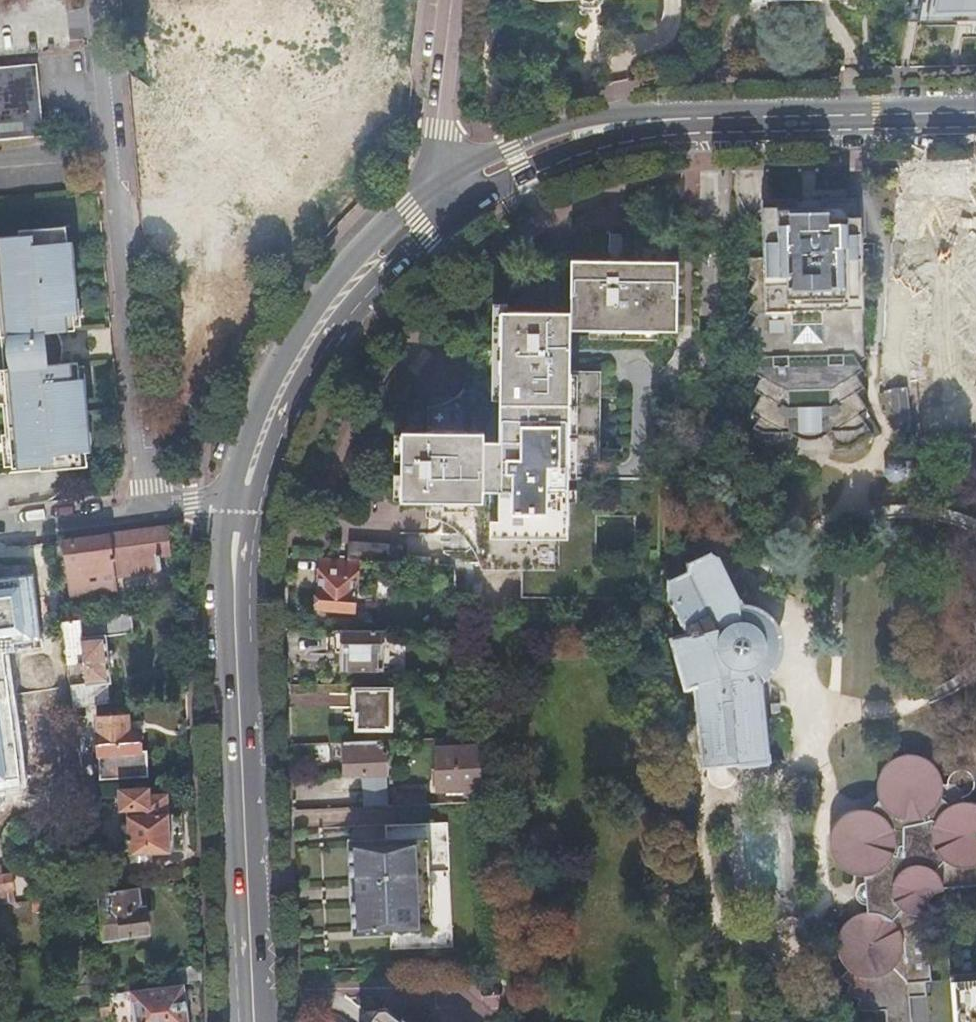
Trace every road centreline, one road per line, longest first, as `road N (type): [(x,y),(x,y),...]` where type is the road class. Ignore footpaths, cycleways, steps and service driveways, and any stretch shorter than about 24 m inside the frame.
road 1 (primary): [(463,181),(608,128),(689,119),(975,114)]
road 2 (residential): [(137,511),(143,491),(99,0)]
road 3 (primary): [(254,1021),(238,751),(236,510)]
road 4 (primary): [(236,510),(259,437),(322,316),(409,220),(463,181)]
road 5 (residential): [(463,181),(445,128),(456,0)]
road 6 (residential): [(137,511),(0,532)]

